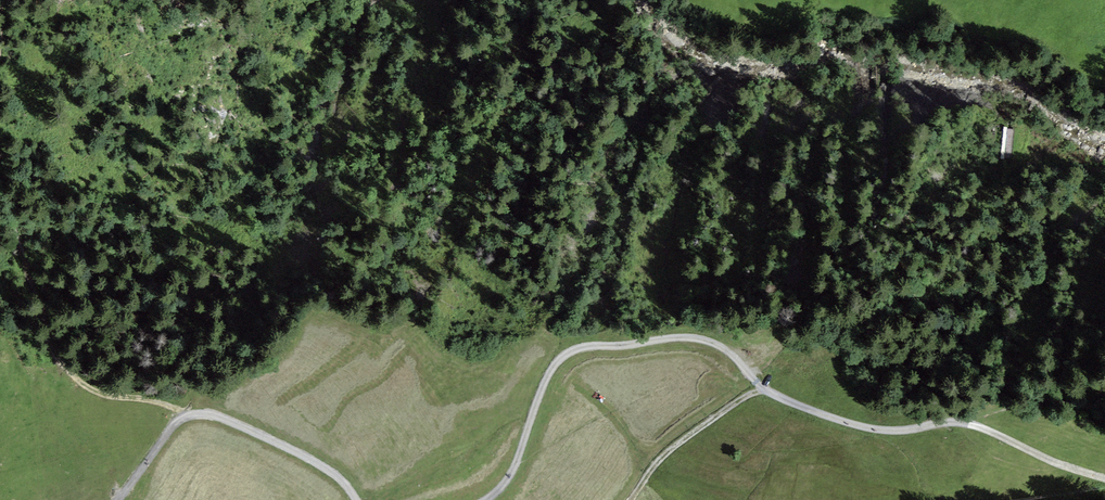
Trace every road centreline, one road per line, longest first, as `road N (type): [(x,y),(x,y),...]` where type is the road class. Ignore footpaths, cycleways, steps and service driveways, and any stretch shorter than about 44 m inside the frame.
road 1 (track): [(483,499),(518,462),(546,380),(576,349),(697,339),(730,351),(765,389),(830,416),(871,427),(967,423)]
road 2 (track): [(185,412),(104,395),(77,379),(55,350),(0,179)]
road 3 (track): [(185,412),(266,436),(322,466),(356,499)]
road 4 (track): [(765,389),(681,444),(633,499)]
road 5 (track): [(967,423),(1104,479)]

